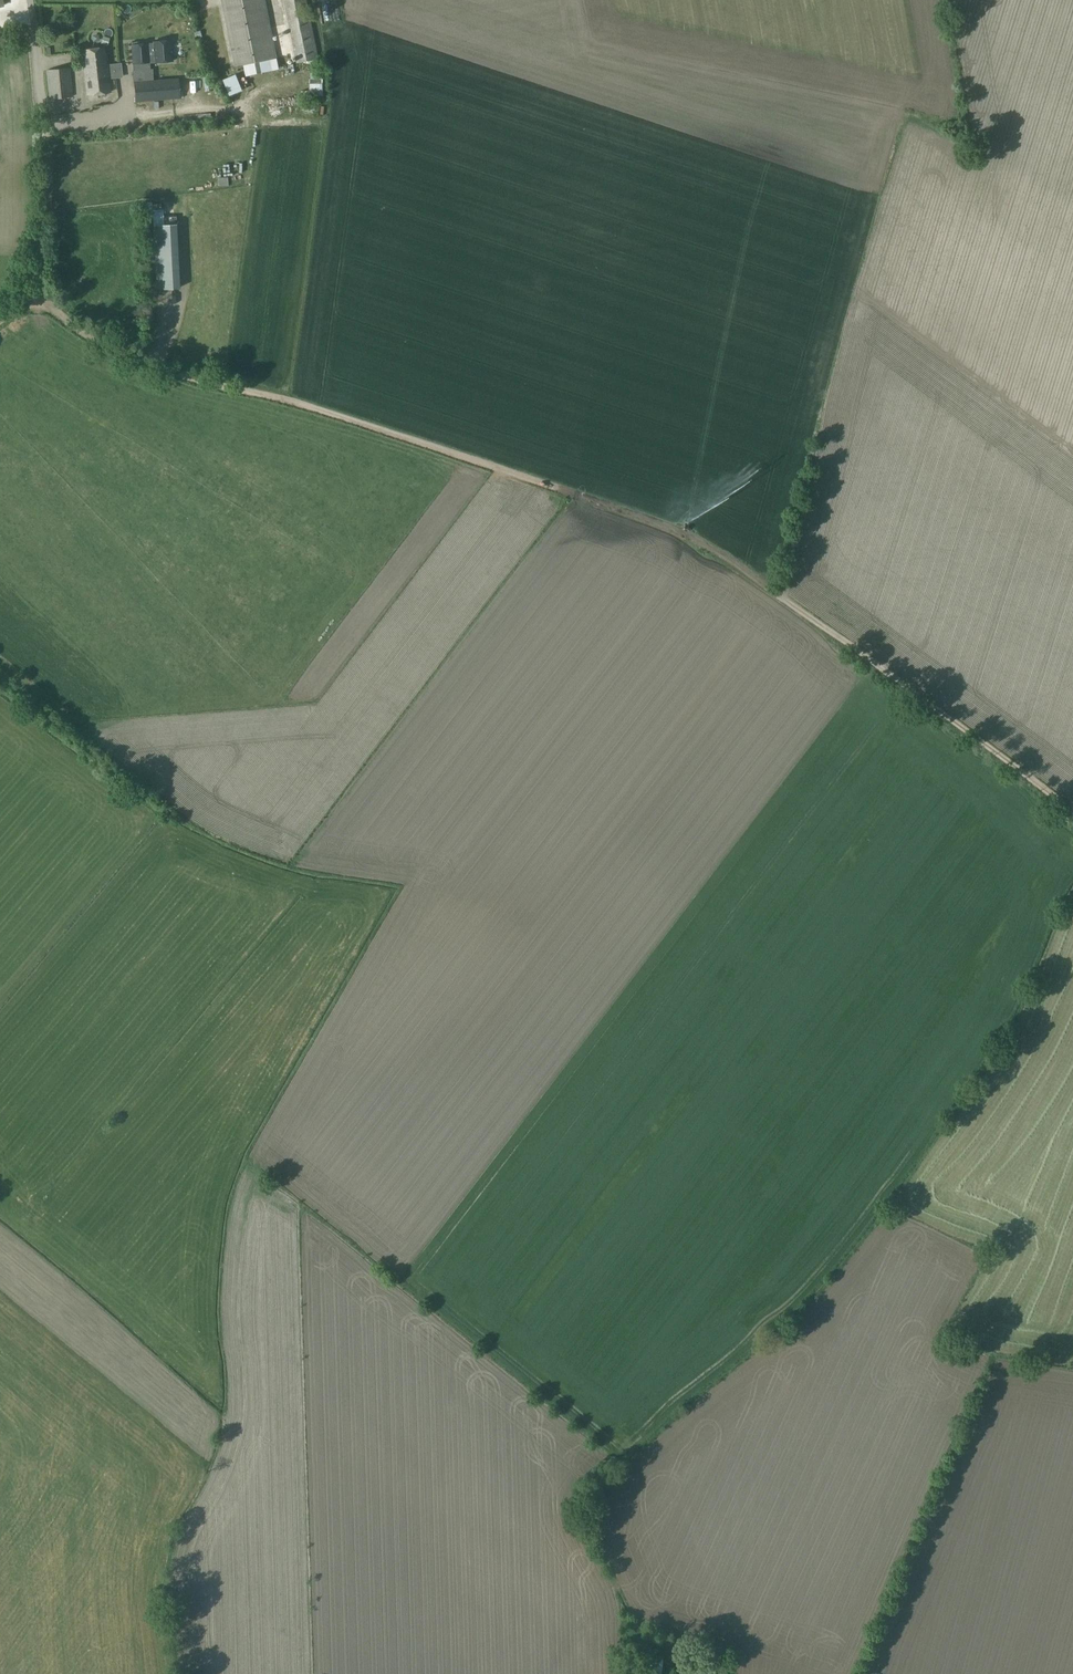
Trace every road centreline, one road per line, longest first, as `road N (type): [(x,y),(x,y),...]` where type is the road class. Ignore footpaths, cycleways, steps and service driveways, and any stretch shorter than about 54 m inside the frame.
road 1 (track): [(1072,815),(777,592),(680,532),(318,409),(144,362),(93,339),(37,298),(0,324)]
road 2 (unclassified): [(37,298),(44,144),(29,0)]

